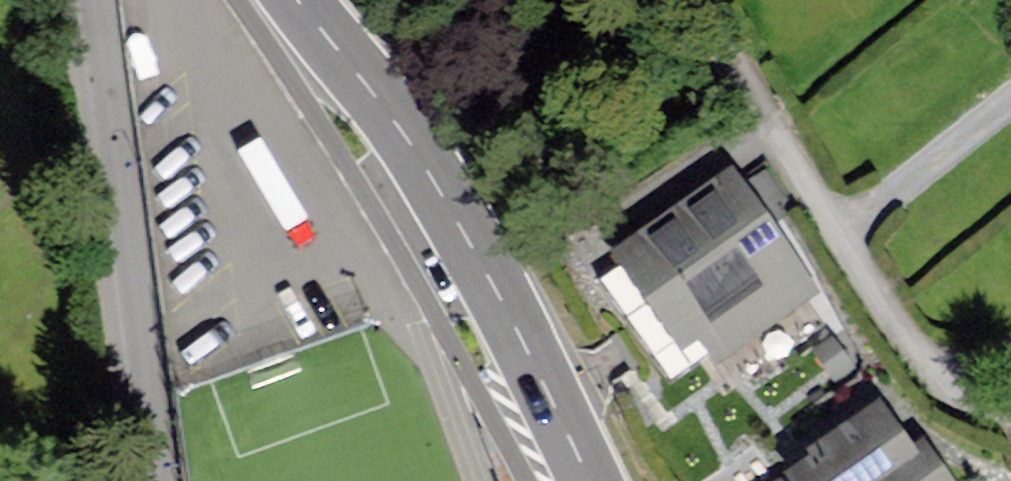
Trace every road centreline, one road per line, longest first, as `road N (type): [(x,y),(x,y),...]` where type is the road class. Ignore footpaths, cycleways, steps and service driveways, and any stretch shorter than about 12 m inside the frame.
road 1 (secondary): [(300,0),(416,154),(591,480)]
road 2 (residential): [(1010,416),(956,397),(912,345),(692,0)]
road 3 (residential): [(154,480),(90,0)]

